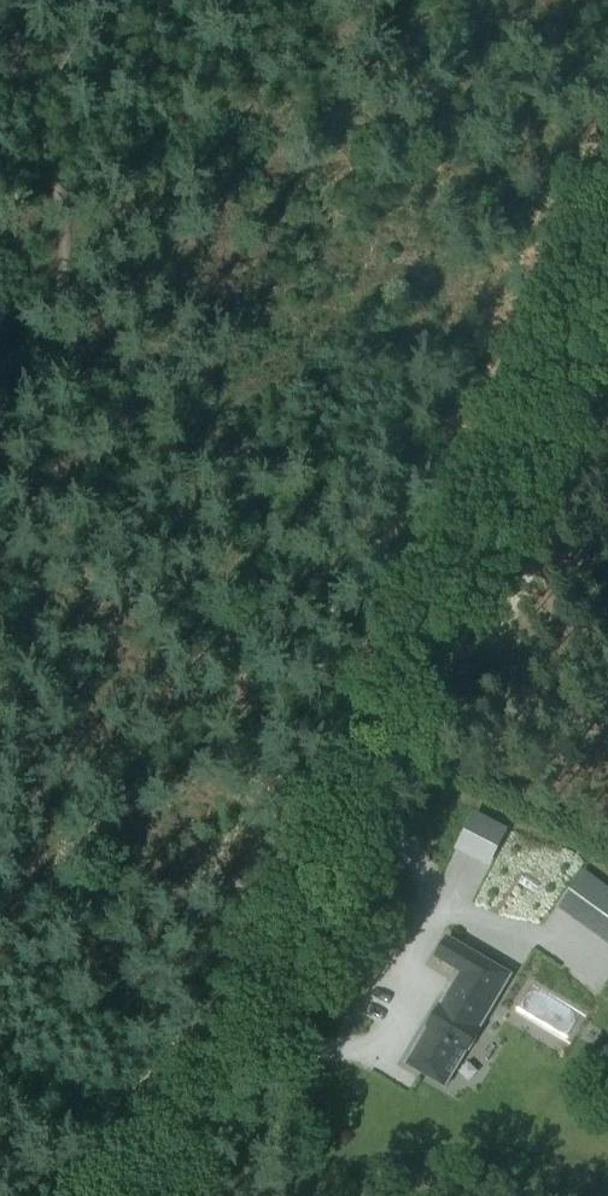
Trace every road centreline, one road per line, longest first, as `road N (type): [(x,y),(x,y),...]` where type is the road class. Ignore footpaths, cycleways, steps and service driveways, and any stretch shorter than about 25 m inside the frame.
road 1 (track): [(105,1195),(207,1093),(607,280)]
road 2 (track): [(607,411),(484,653),(397,712)]

